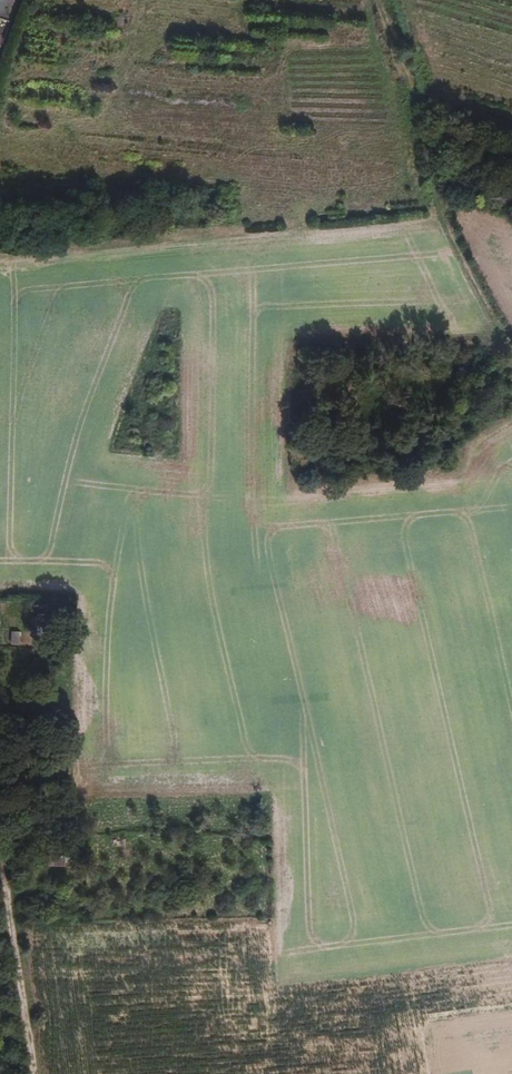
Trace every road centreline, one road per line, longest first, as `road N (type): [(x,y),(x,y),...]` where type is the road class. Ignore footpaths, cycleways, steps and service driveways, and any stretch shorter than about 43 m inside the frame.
road 1 (track): [(36,1073),(0,845)]

